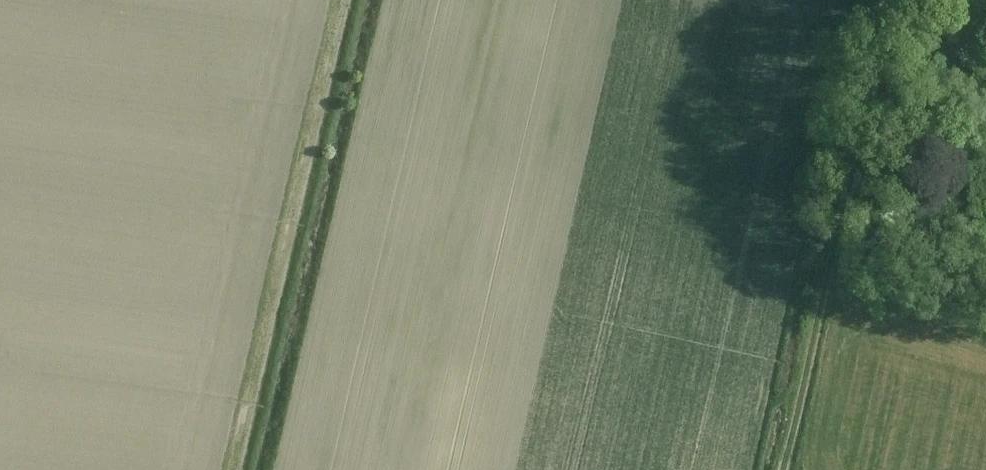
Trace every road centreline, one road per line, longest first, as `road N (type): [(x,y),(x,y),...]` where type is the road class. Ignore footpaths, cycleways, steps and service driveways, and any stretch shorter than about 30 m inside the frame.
road 1 (track): [(777,469),(872,0)]

